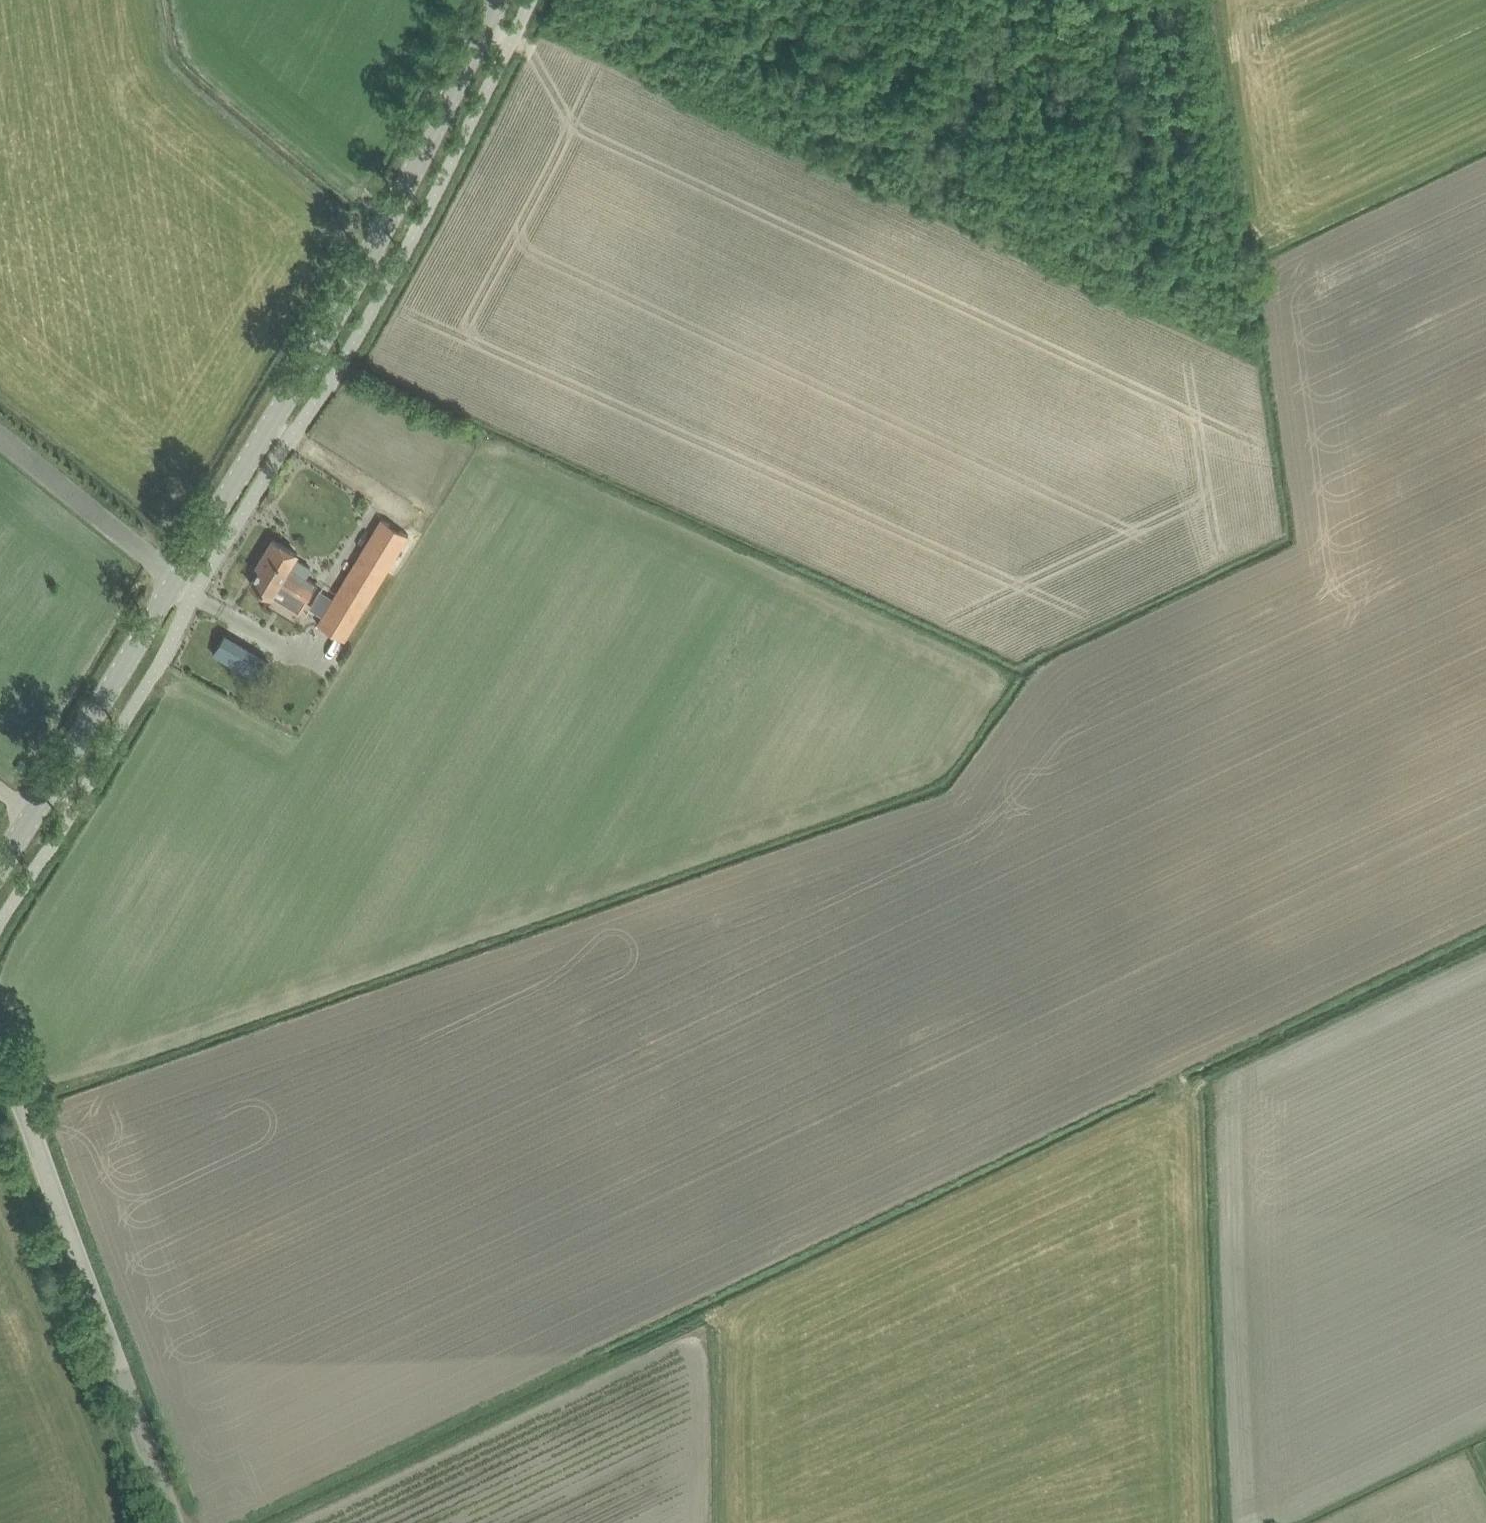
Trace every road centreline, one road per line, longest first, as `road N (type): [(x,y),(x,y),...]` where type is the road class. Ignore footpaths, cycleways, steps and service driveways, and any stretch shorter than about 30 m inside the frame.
road 1 (tertiary): [(0,864),(355,282),(497,0)]
road 2 (tertiary): [(168,1522),(23,1101),(0,1059)]

